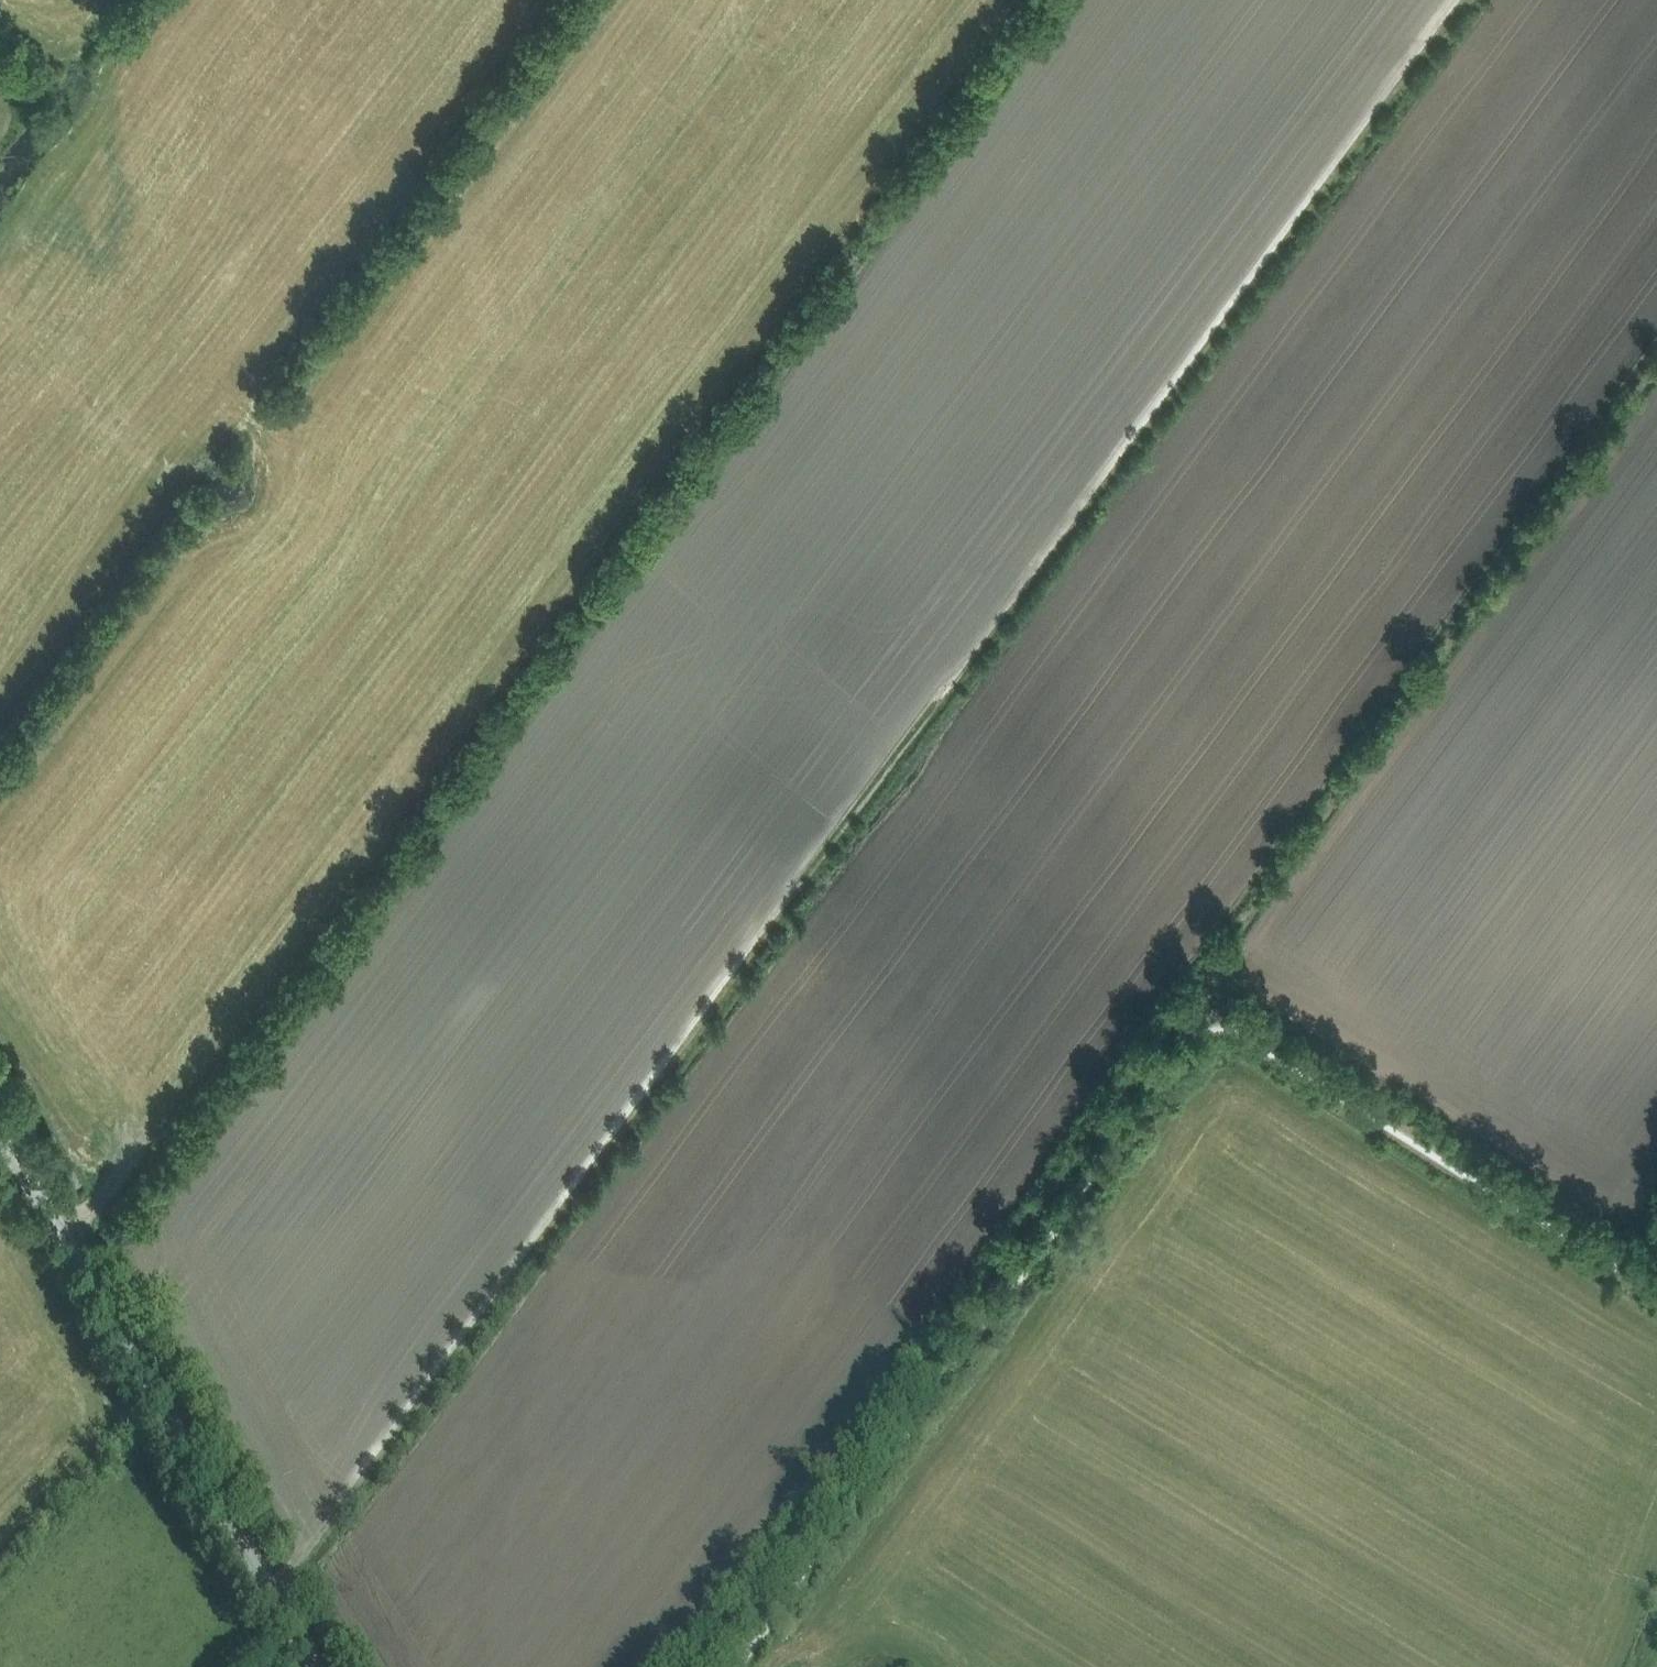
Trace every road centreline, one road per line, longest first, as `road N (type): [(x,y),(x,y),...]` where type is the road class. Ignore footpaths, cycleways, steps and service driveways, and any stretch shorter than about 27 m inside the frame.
road 1 (tertiary): [(311,1666),(0,1125)]

